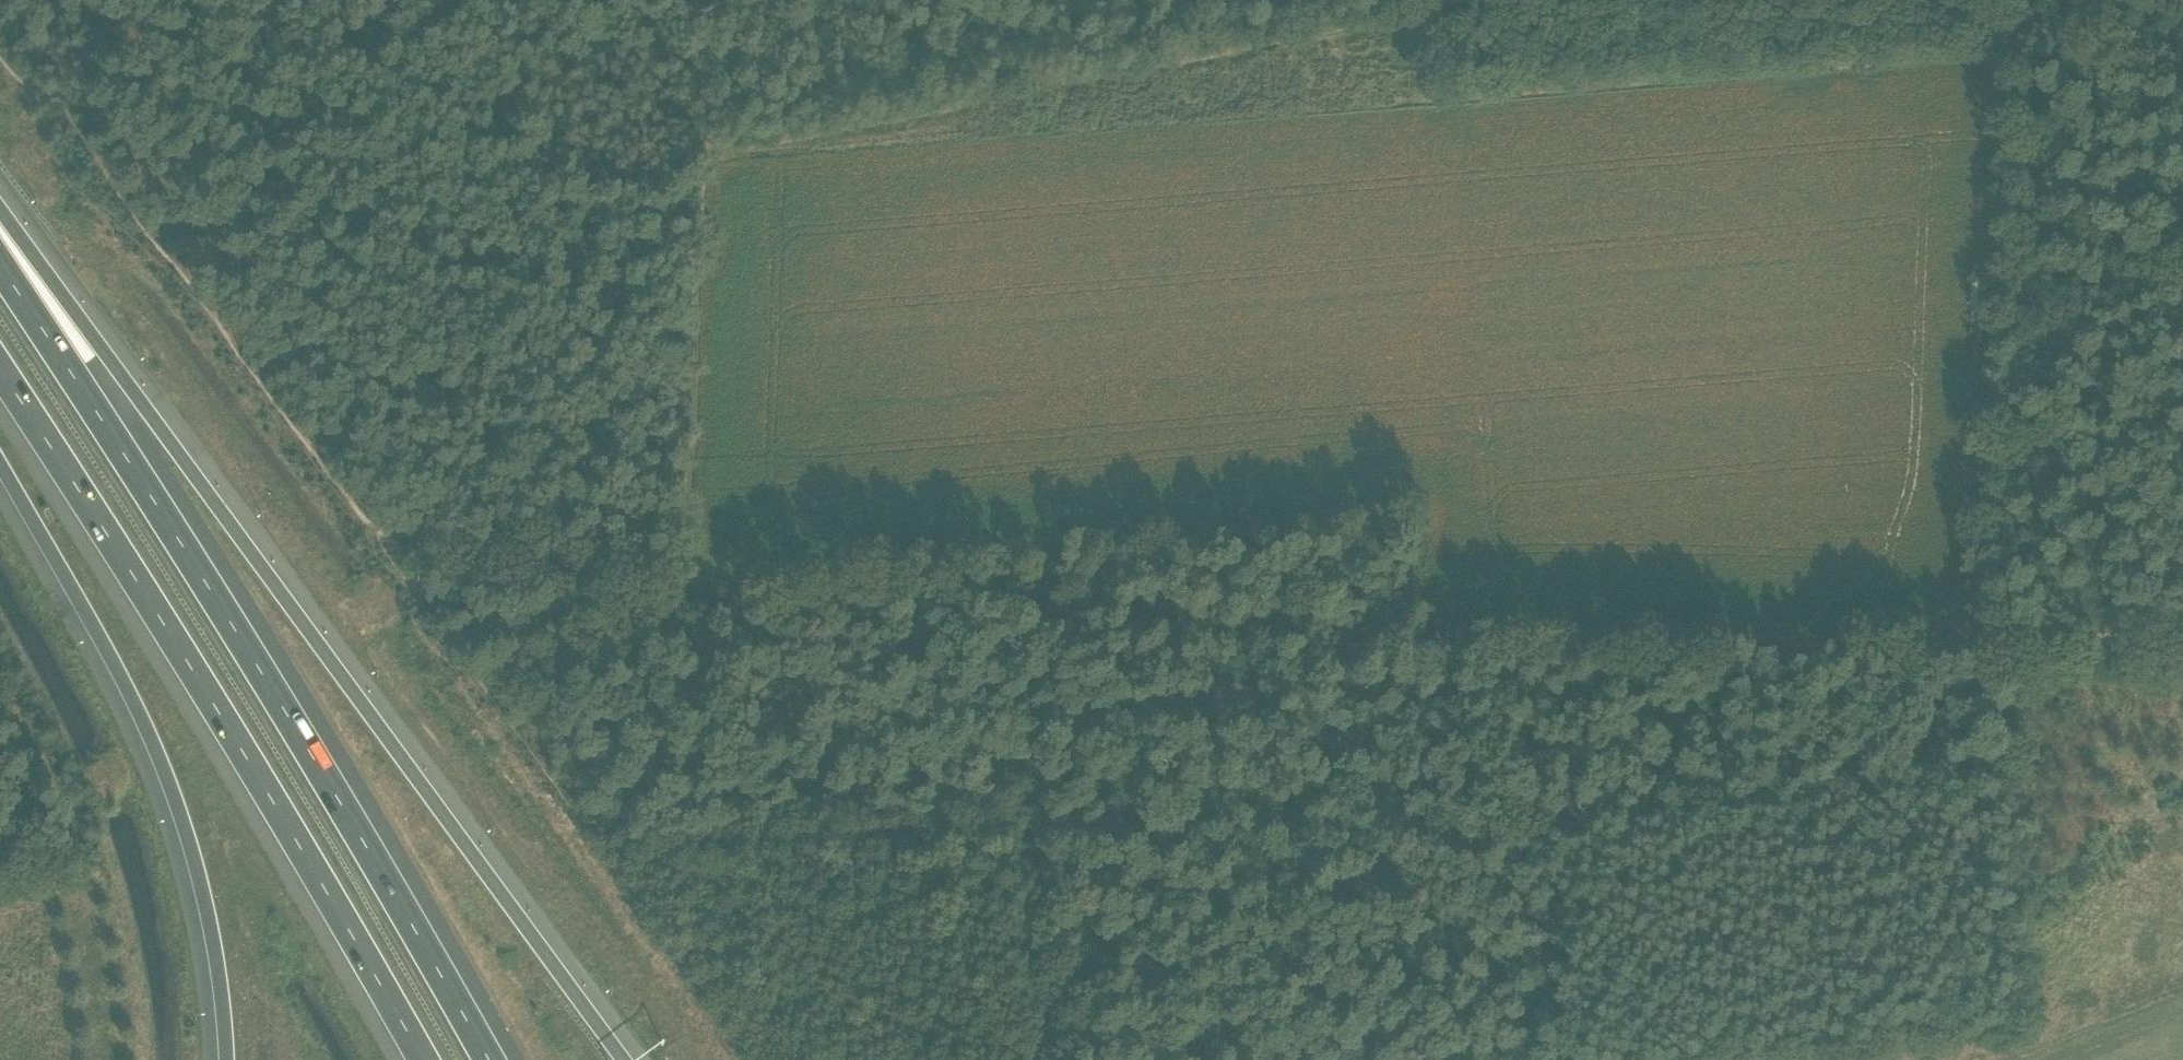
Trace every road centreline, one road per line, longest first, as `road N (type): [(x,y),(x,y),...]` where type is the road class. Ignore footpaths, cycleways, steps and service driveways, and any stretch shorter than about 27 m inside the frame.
road 1 (track): [(326,541),(1301,641),(2182,639)]
road 2 (motorway): [(623,1059),(0,208)]
road 3 (motorway): [(495,1059),(337,781),(0,262)]
road 4 (motorway): [(0,373),(110,537),(422,1059)]
road 5 (track): [(758,1059),(646,903),(326,541)]
road 6 (motorway): [(0,462),(162,762),(205,903),(226,1059)]
road 7 (track): [(1046,615),(1034,815),(1050,1059)]

